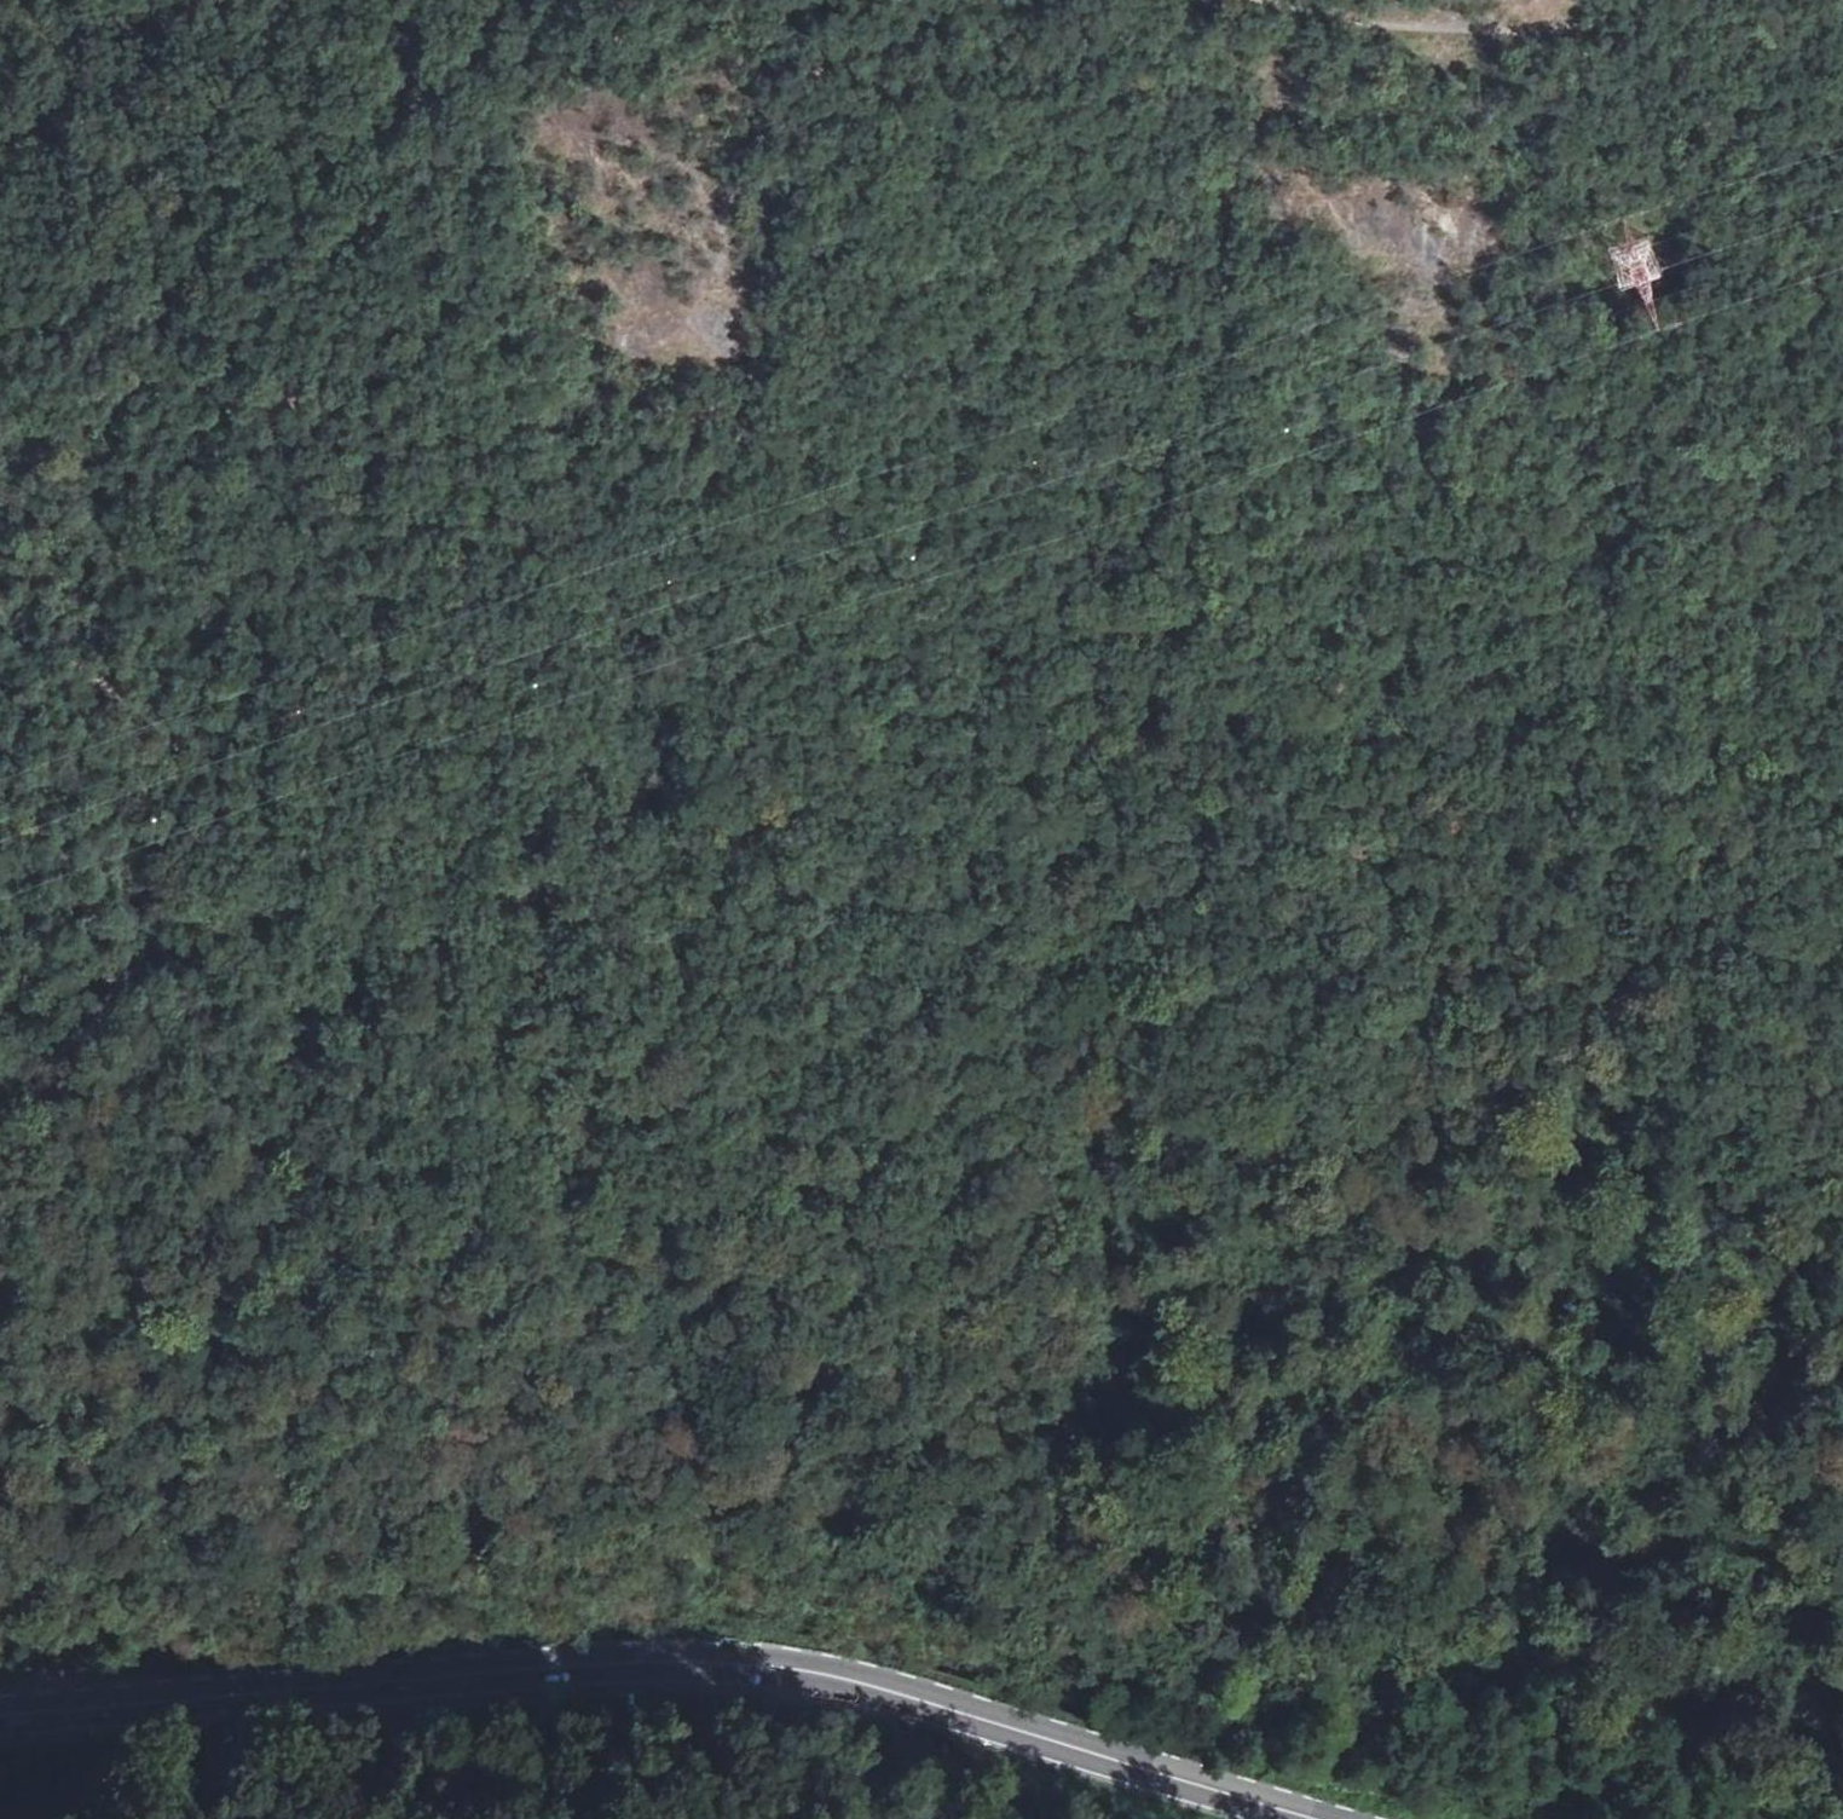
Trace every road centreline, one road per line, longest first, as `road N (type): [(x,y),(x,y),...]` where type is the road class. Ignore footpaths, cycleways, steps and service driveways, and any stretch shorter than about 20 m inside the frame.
road 1 (secondary): [(0,1709),(457,1659),(648,1651),(887,1691),(1352,1818)]
road 2 (track): [(1256,0),(1383,26),(1502,32),(1567,29),(1684,0)]

